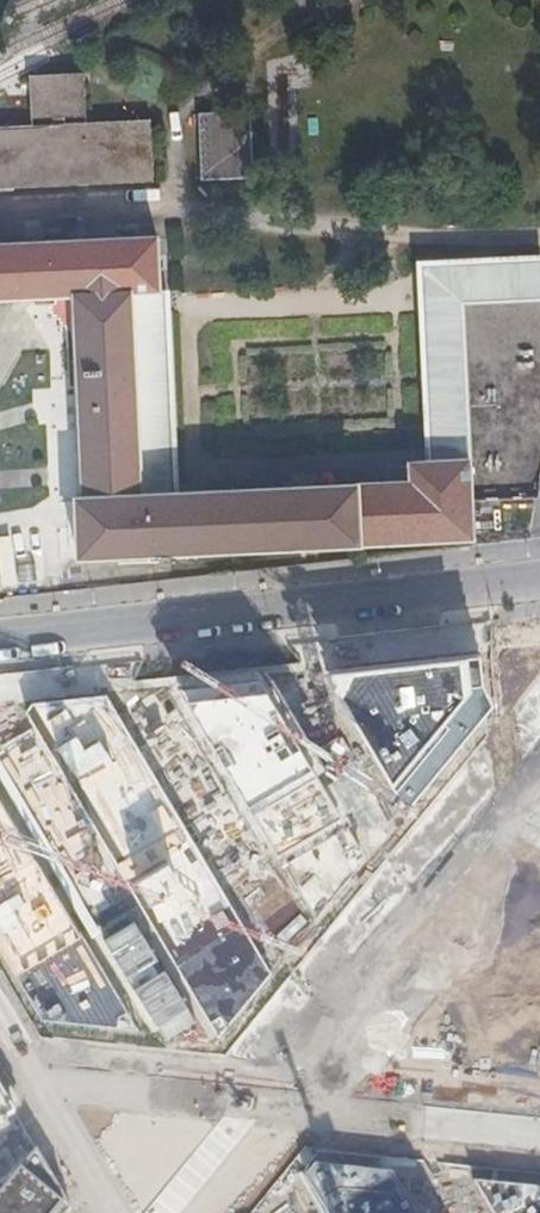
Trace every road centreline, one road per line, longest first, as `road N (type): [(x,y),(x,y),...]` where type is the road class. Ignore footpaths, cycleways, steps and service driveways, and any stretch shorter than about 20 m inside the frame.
road 1 (tertiary): [(0,639),(539,580)]

